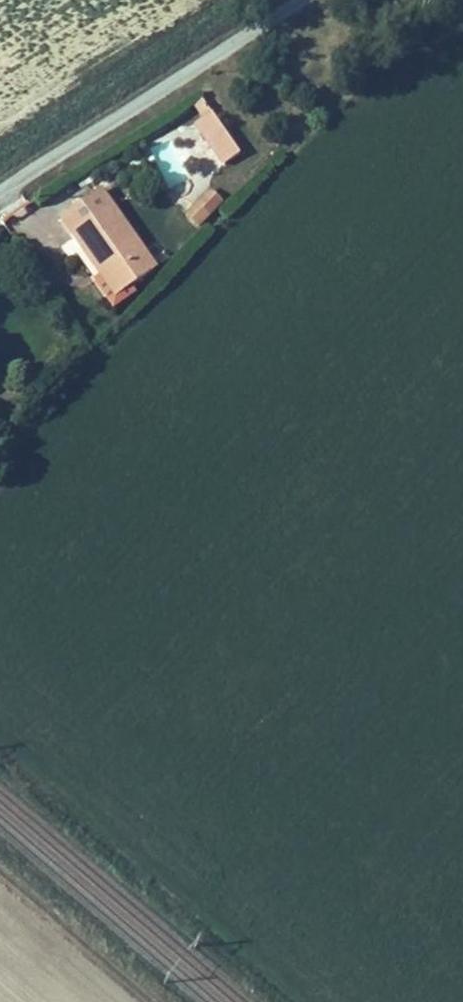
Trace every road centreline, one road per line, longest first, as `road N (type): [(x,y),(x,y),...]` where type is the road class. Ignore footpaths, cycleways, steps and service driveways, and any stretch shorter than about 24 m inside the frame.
road 1 (residential): [(0,201),(319,0)]
road 2 (track): [(0,874),(153,1001)]

